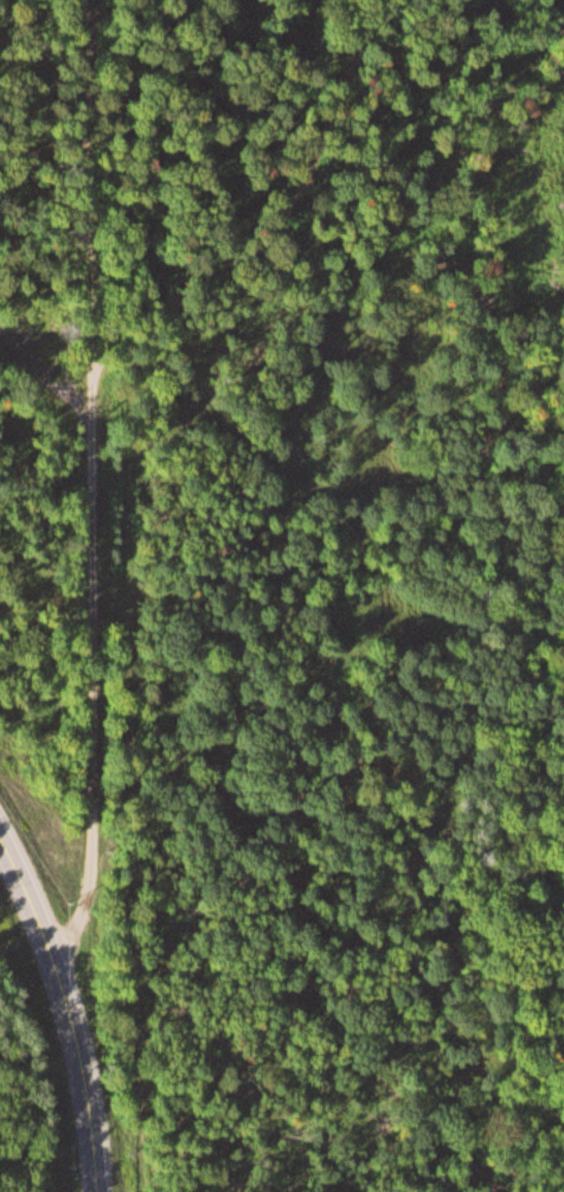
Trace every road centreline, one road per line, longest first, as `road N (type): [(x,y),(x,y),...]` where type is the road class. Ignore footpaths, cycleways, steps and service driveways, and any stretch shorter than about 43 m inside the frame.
road 1 (track): [(89,1103),(94,369),(284,210),(345,110),(388,0)]
road 2 (track): [(94,369),(114,248),(110,97),(102,43),(69,0)]
road 3 (tertiary): [(89,1103),(49,949),(0,843)]

